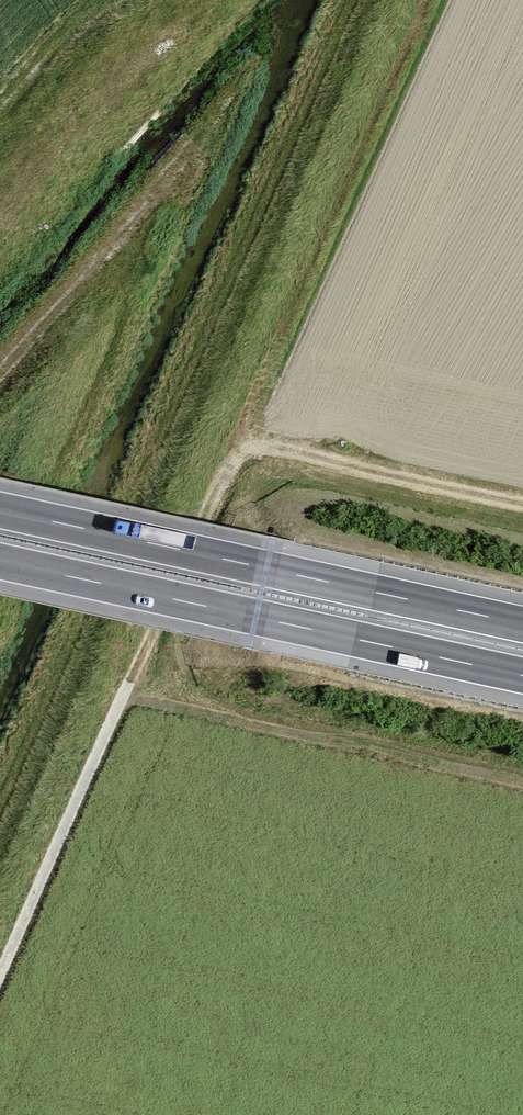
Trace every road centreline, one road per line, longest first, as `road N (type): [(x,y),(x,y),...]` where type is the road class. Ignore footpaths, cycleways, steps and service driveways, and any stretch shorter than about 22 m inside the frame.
road 1 (track): [(0,978),(215,494),(239,459),(272,446),(522,501)]
road 2 (motorway): [(0,561),(522,676)]
road 3 (motorway): [(522,624),(0,510)]

